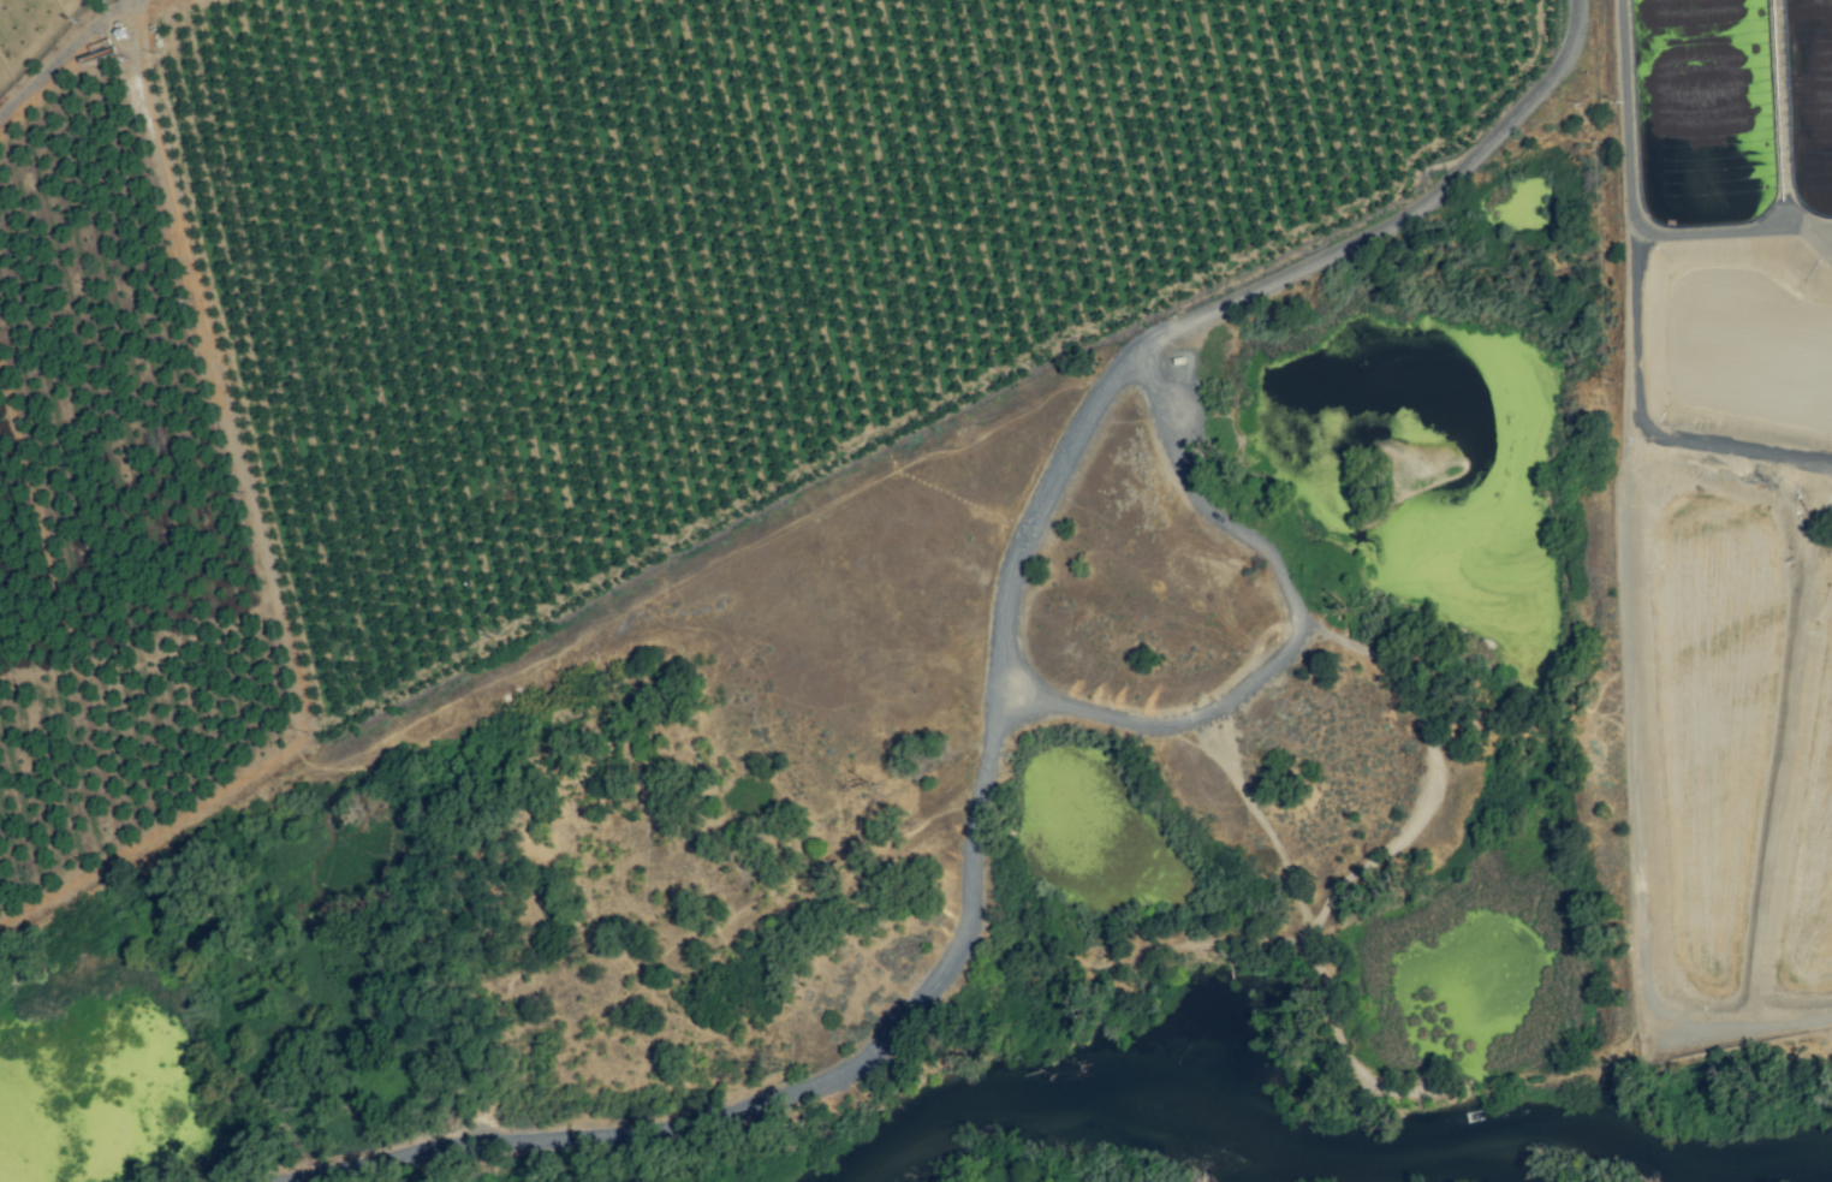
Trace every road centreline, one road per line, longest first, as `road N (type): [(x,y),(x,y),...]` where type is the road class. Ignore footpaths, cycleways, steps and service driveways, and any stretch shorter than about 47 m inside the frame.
road 1 (residential): [(1577,0),(1558,67),(1423,206),(1166,325),(1096,397),(1034,512),(1013,569),(1006,669)]
road 2 (residential): [(1006,669),(1037,694),(1148,726),(1232,700),(1296,641),(1297,606),(1280,566),(1198,499),(1140,354)]

